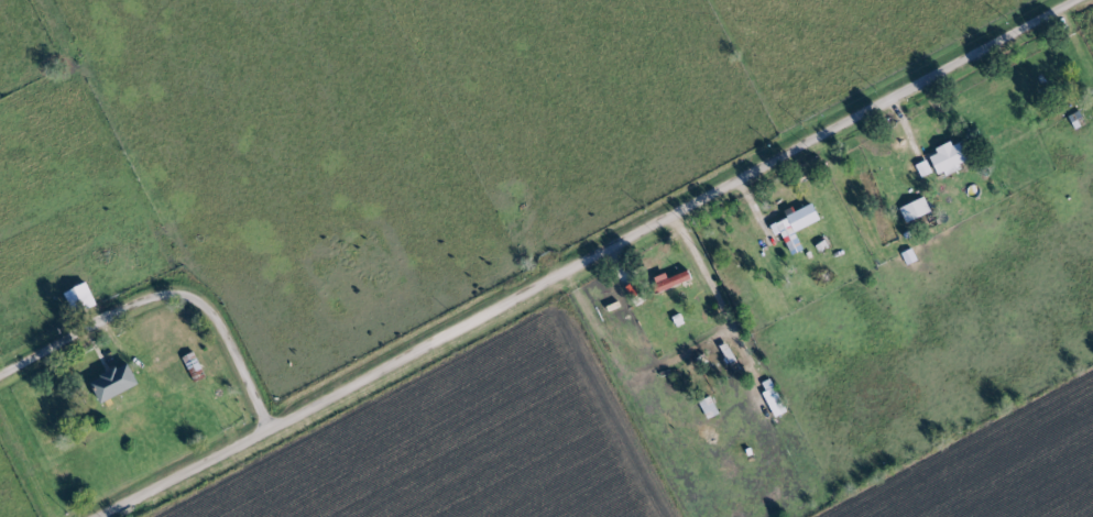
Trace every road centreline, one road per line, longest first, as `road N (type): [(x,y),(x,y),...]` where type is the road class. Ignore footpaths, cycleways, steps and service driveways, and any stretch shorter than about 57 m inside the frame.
road 1 (residential): [(96,516),(613,253),(1063,9)]
road 2 (residential): [(208,305),(190,294),(144,297),(0,375)]
road 3 (residential): [(208,305),(271,428)]

